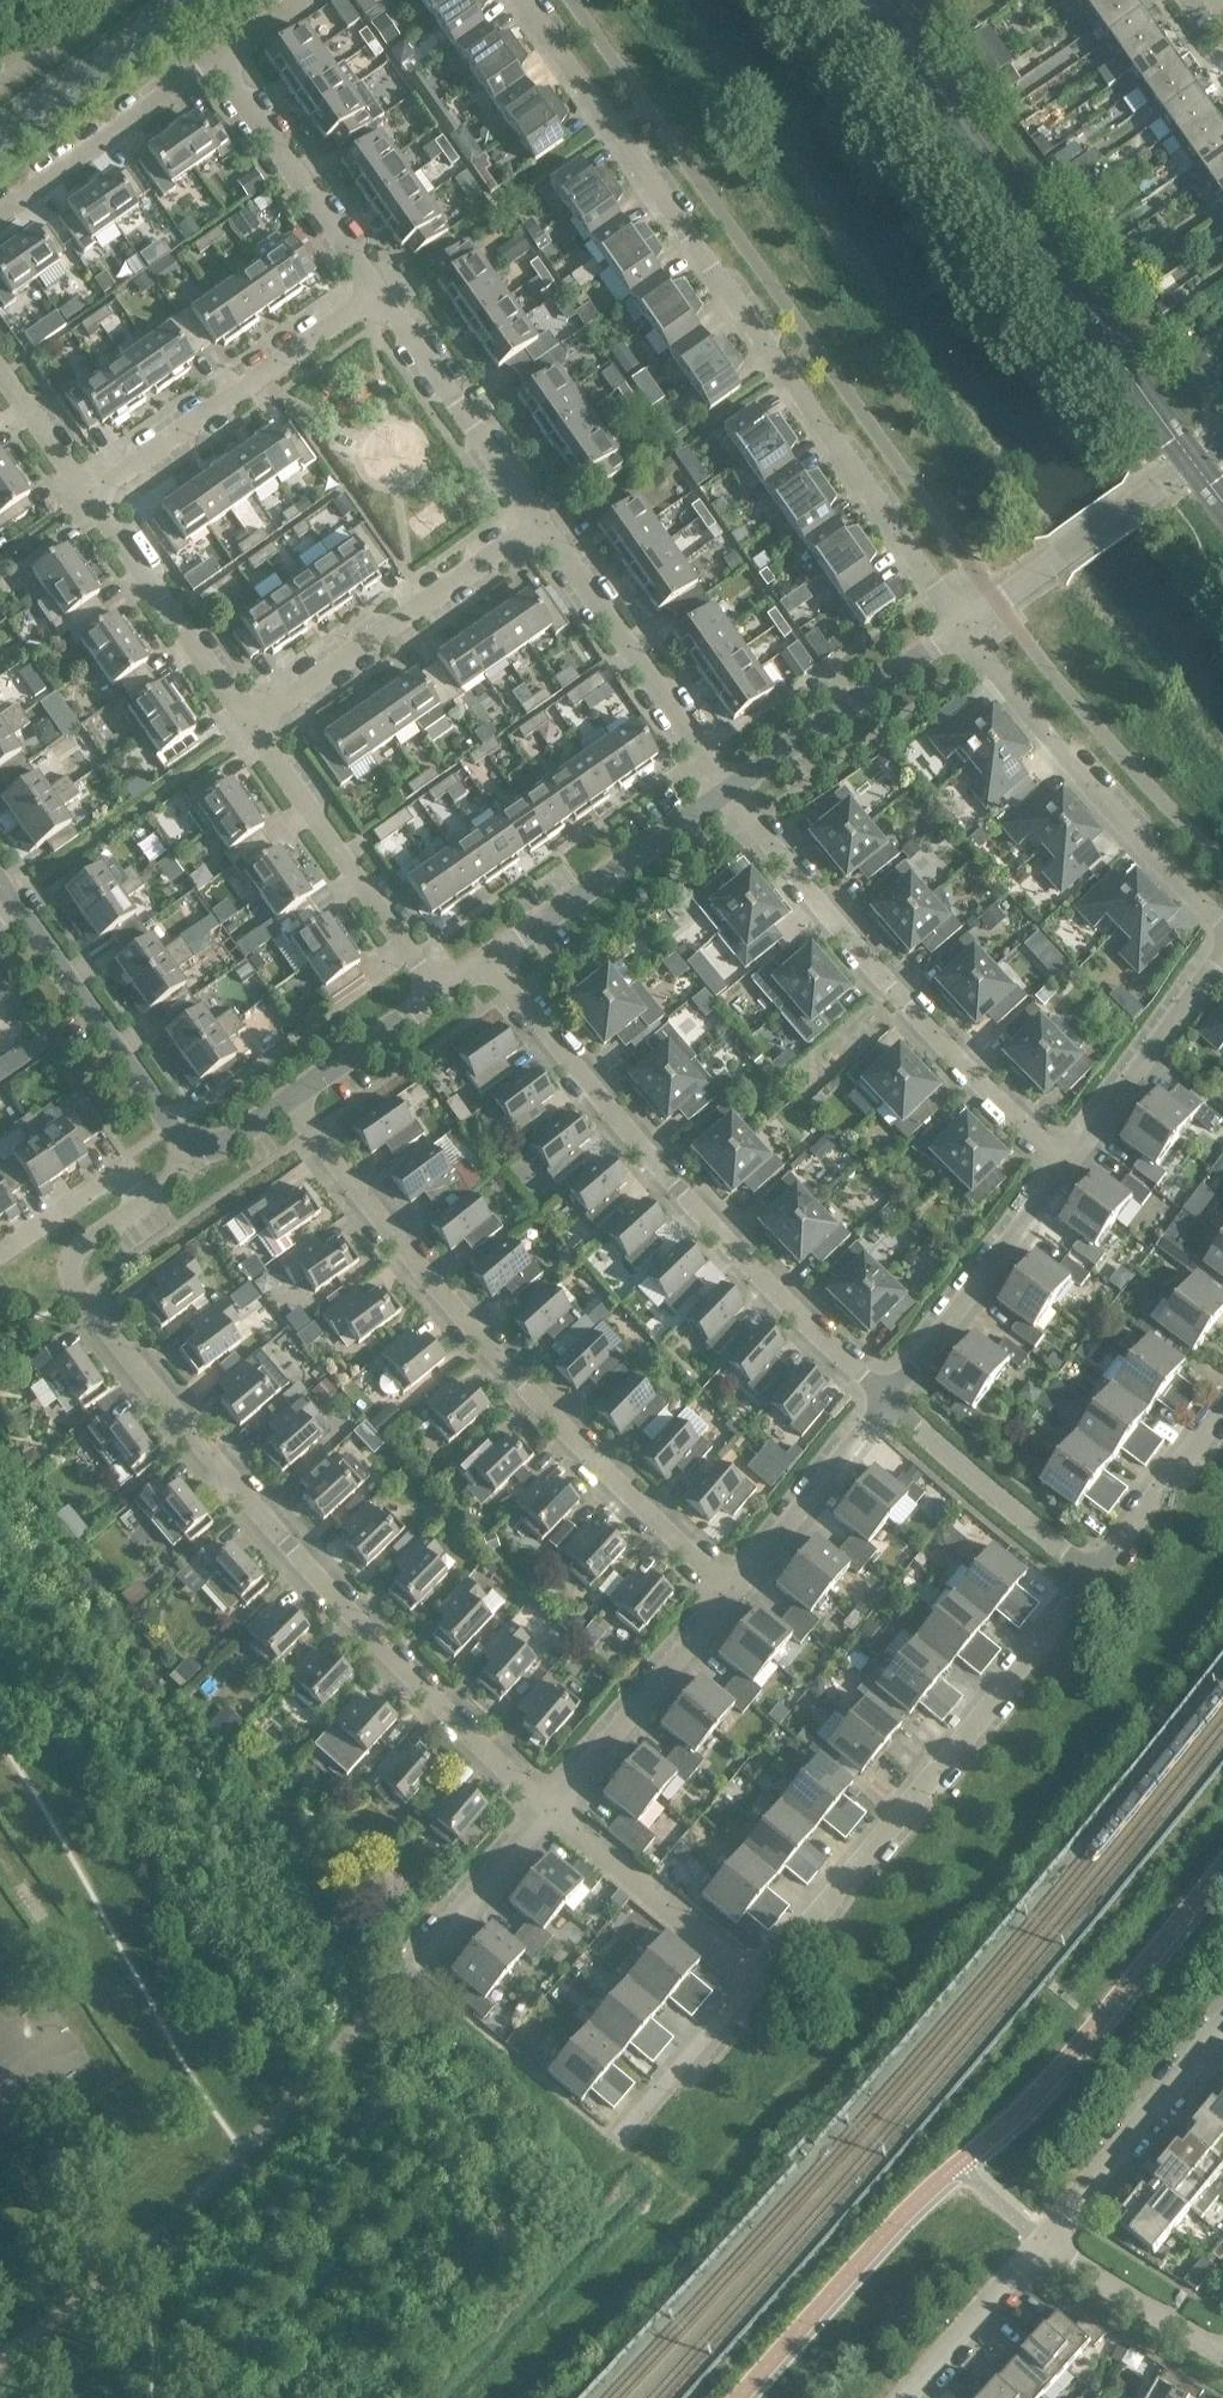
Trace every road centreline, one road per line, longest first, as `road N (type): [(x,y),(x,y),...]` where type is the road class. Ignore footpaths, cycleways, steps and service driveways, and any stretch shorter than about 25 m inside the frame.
road 1 (residential): [(551,1805),(89,1311),(76,1258),(202,1163)]
road 2 (residential): [(524,0),(958,625)]
road 3 (residential): [(713,1596),(459,1340),(273,1116)]
road 4 (residential): [(882,1393),(683,1190),(491,955)]
road 5 (residential): [(759,1983),(1094,1573)]
road 6 (residential): [(1067,1166),(724,801)]
road 7 (residential): [(1222,920),(958,625)]
road 8 (residential): [(86,495),(375,294)]
road 9 (residential): [(260,730),(546,539)]
road 10 (residential): [(958,625),(999,604),(1222,442)]
road 11 (residential): [(202,1163),(15,906)]
road 12 (residential): [(724,801),(546,539)]
road 13 (residential): [(443,988),(260,730)]
road 14 (residential): [(546,539),(375,294)]
road 15 (residential): [(882,1393),(1067,1166)]
road 16 (residential): [(724,801),(958,625)]
road 17 (residential): [(260,730),(86,495)]
road 18 (residential): [(1043,2235),(1222,2018)]
road 19 (residential): [(491,955),(724,801)]
road 20 (residential): [(1094,1573),(882,1393)]
road 21 (residential): [(375,294),(215,69)]
road 22 (residential): [(759,1983),(551,1805)]
road 23 (residential): [(1067,1166),(1222,946)]
road 24 (residential): [(551,1805),(713,1596)]
road 25 (residential): [(713,1596),(882,1393)]
road 26 (residential): [(0,222),(215,69)]
road 27 (residential): [(600,2157),(759,1983)]
road 28 (residential): [(401,1978),(551,1805)]
road 29 (residential): [(1094,1573),(1222,1395)]
road 30 (residential): [(896,2397),(1043,2235)]
road 31 (residential): [(273,1116),(443,988)]
road 32 (residential): [(1222,2350),(1043,2235)]
road 33 (residential): [(86,495),(0,368)]

